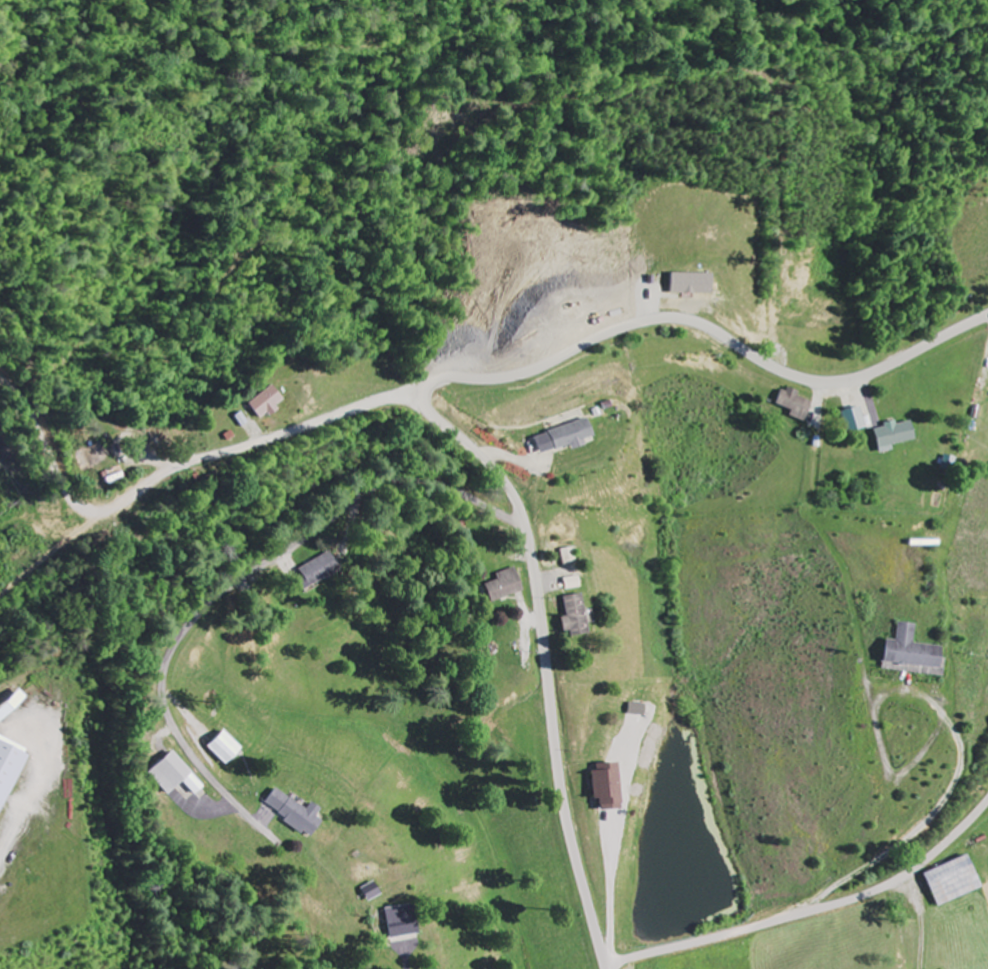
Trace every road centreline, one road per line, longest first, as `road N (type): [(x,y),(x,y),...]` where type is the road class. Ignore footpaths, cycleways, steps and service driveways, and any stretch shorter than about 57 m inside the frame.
road 1 (residential): [(526,528),(448,488),(415,480),(381,484),(201,609),(169,656),(164,700),(202,767),(265,830)]
road 2 (residential): [(606,968),(563,792),(522,514),(501,476),(429,414),(421,399),(428,384)]
road 3 (residential): [(987,313),(855,377),(768,370),(695,325),(661,320),(628,326),(517,375),(428,384)]
road 4 (residential): [(428,384),(176,468),(0,596)]

